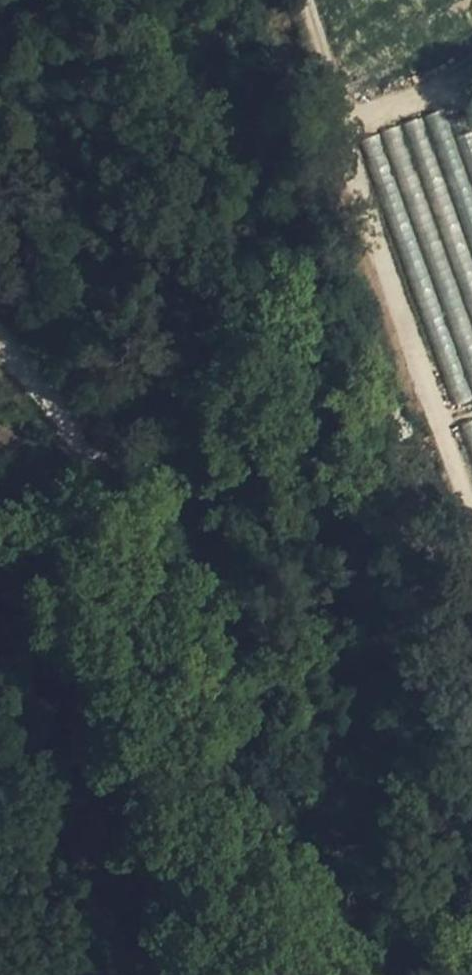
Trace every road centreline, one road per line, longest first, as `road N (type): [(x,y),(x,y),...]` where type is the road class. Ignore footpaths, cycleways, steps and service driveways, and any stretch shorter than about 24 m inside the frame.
road 1 (track): [(260,974),(239,884),(100,441),(0,336)]
road 2 (track): [(362,104),(359,173),(471,498)]
road 3 (track): [(307,0),(362,104),(471,61)]

